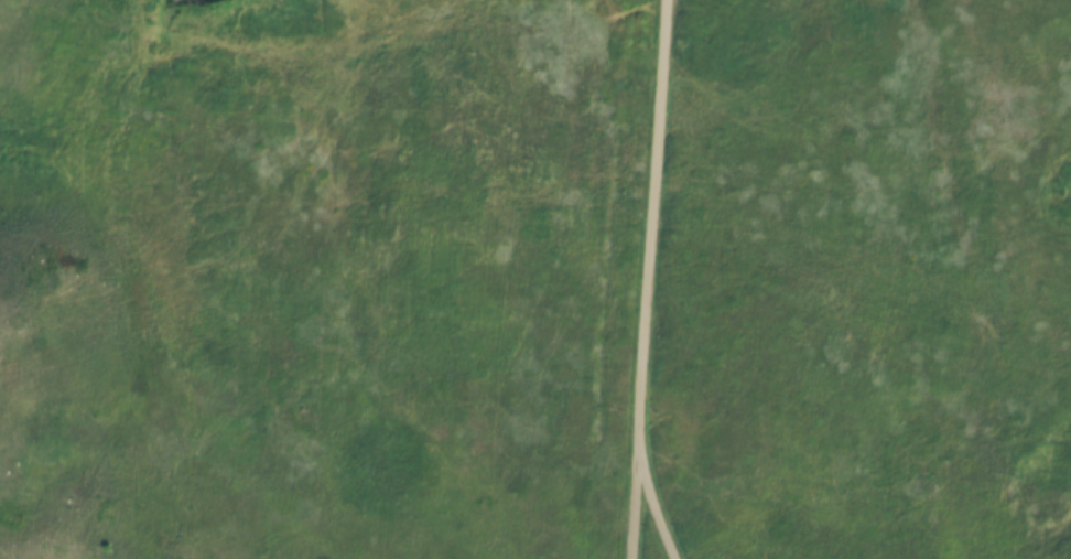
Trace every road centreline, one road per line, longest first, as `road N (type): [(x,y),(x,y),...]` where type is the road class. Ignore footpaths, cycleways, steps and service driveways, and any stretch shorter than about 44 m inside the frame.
road 1 (track): [(635,459),(665,0)]
road 2 (track): [(627,558),(635,459),(674,558)]

